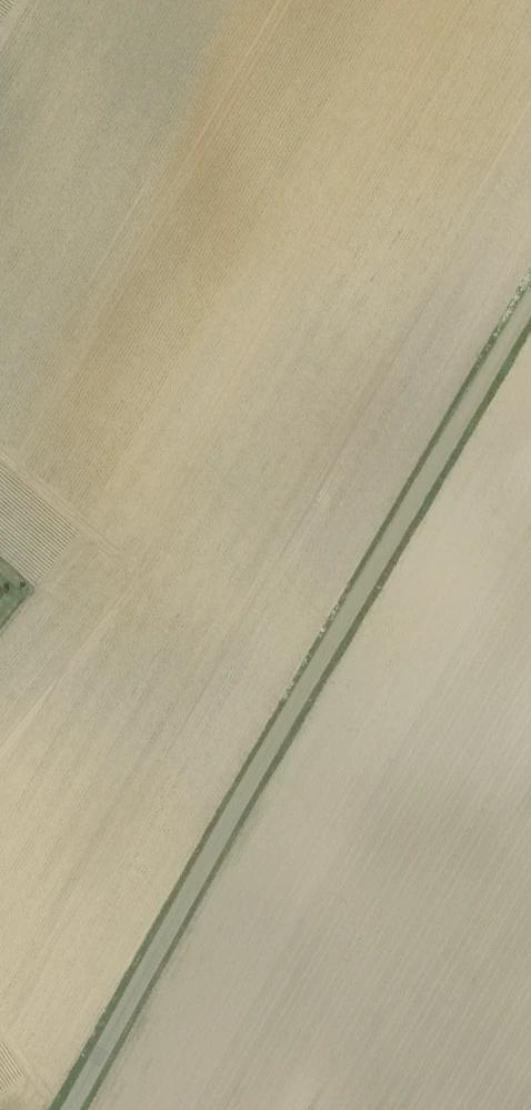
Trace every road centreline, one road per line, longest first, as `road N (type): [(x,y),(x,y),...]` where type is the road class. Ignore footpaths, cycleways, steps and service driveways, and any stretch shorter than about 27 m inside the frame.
road 1 (unclassified): [(67,1109),(530,298)]

